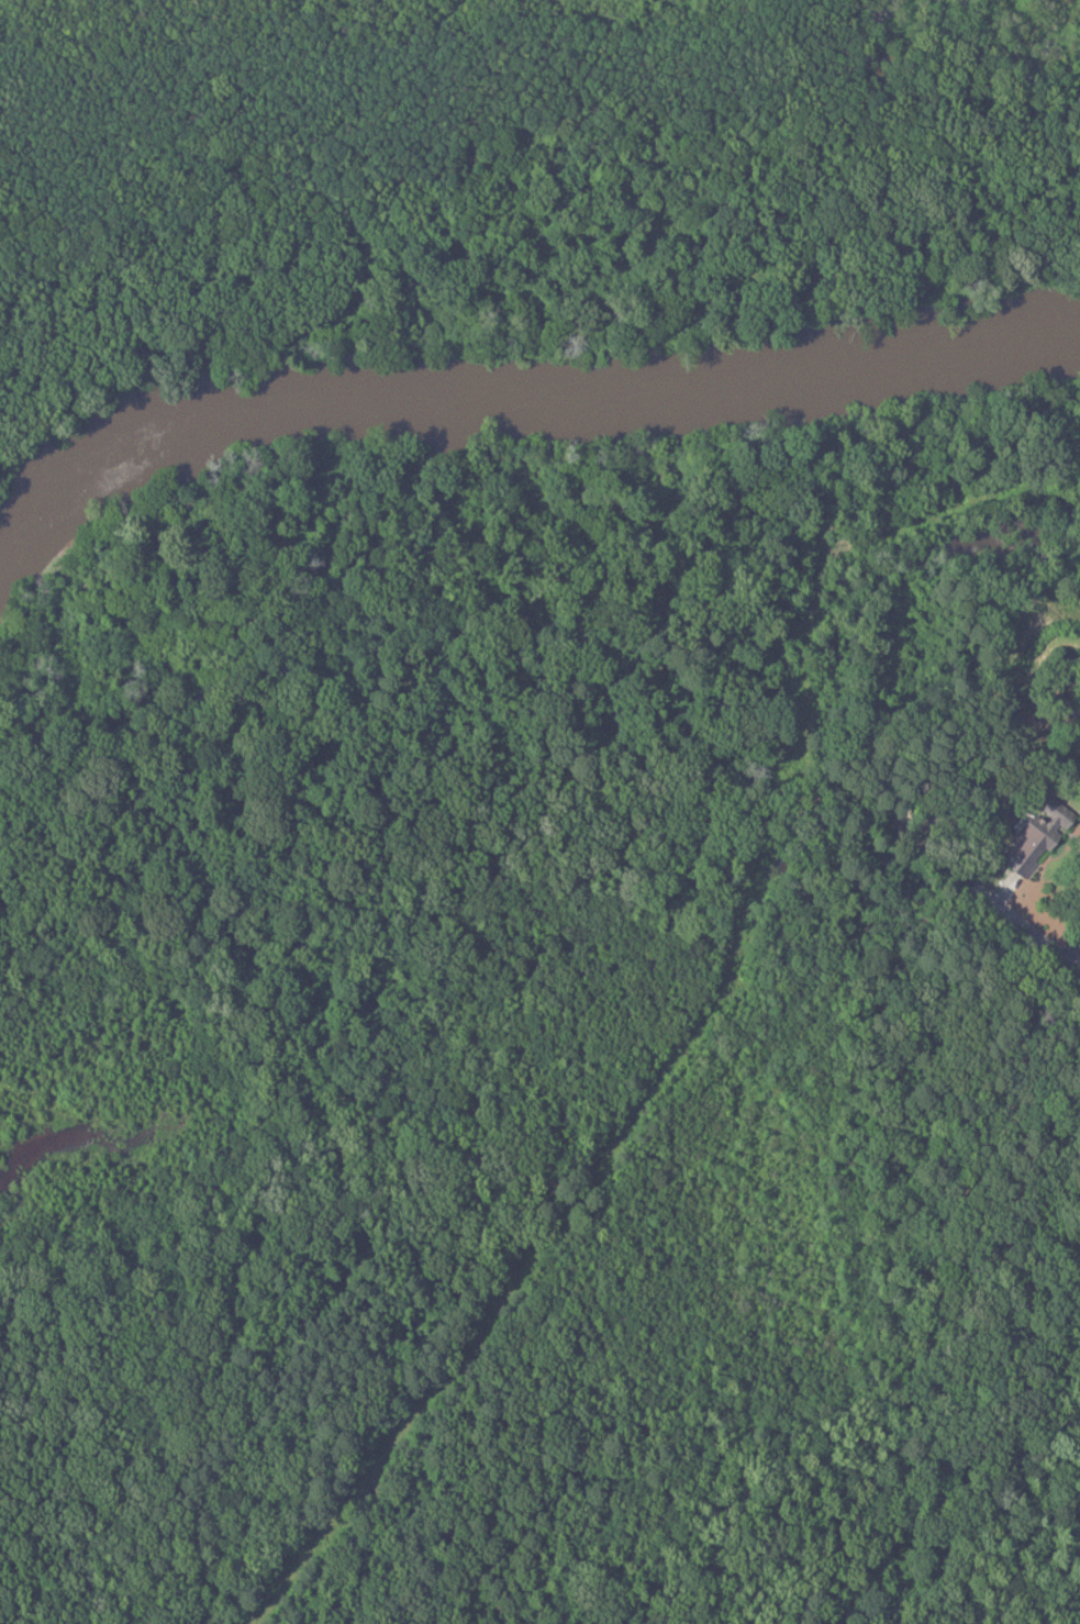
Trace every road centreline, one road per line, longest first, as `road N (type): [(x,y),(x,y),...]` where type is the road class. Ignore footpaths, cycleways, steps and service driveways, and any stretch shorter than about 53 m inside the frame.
road 1 (residential): [(1079,975),(971,891)]

